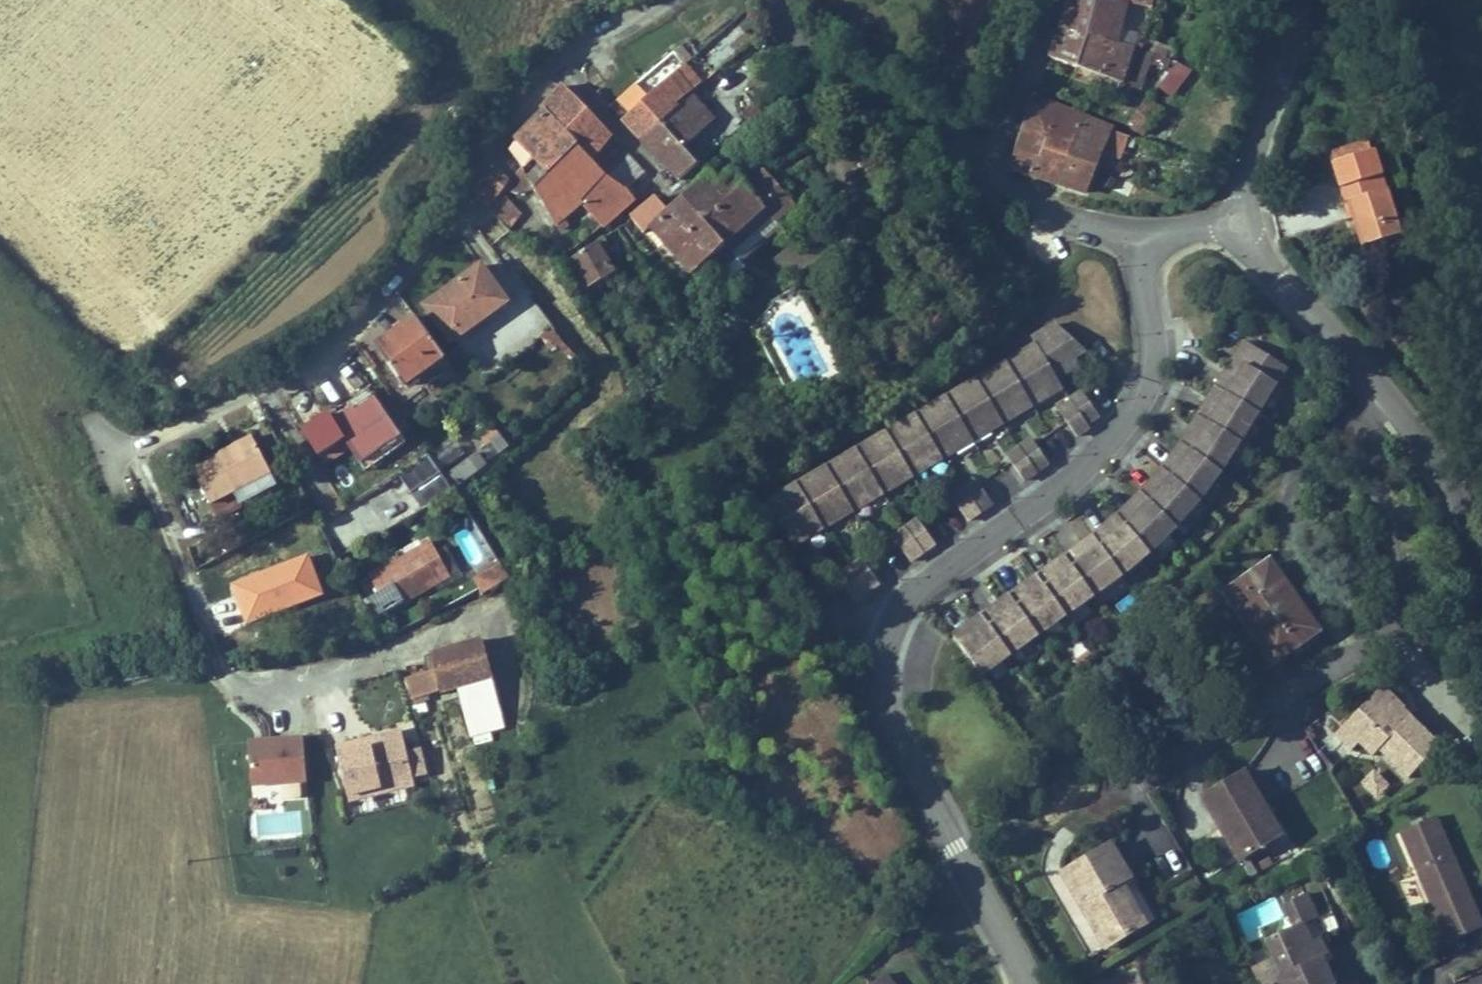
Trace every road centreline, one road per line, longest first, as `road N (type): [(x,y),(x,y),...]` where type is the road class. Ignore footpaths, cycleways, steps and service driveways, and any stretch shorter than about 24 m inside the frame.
road 1 (residential): [(366,669),(225,686),(142,455),(364,321),(482,154),(586,49),(664,0)]
road 2 (residential): [(1140,253),(1153,359),(1136,402),(1073,474),(910,592),(891,622),(883,657),(886,709),(1031,983)]
road 3 (unclassified): [(1369,415),(1317,445),(1295,473),(1287,521),(1294,559),(1355,650)]
road 4 (residential): [(776,0),(825,74),(974,149)]
road 5 (unclassified): [(1355,650),(1378,633),(1390,590),(1391,547),(1369,415)]
road 6 (unclassified): [(1355,650),(1144,782)]
road 7 (unclassified): [(1238,217),(1387,395)]
road 8 (unclassified): [(1387,395),(1461,502),(1481,600)]
road 9 (unclassified): [(1238,217),(1286,86),(1292,0)]
road 10 (residential): [(974,149),(1008,194),(1140,253)]
road 11 (residential): [(974,149),(1002,129),(1051,0)]

